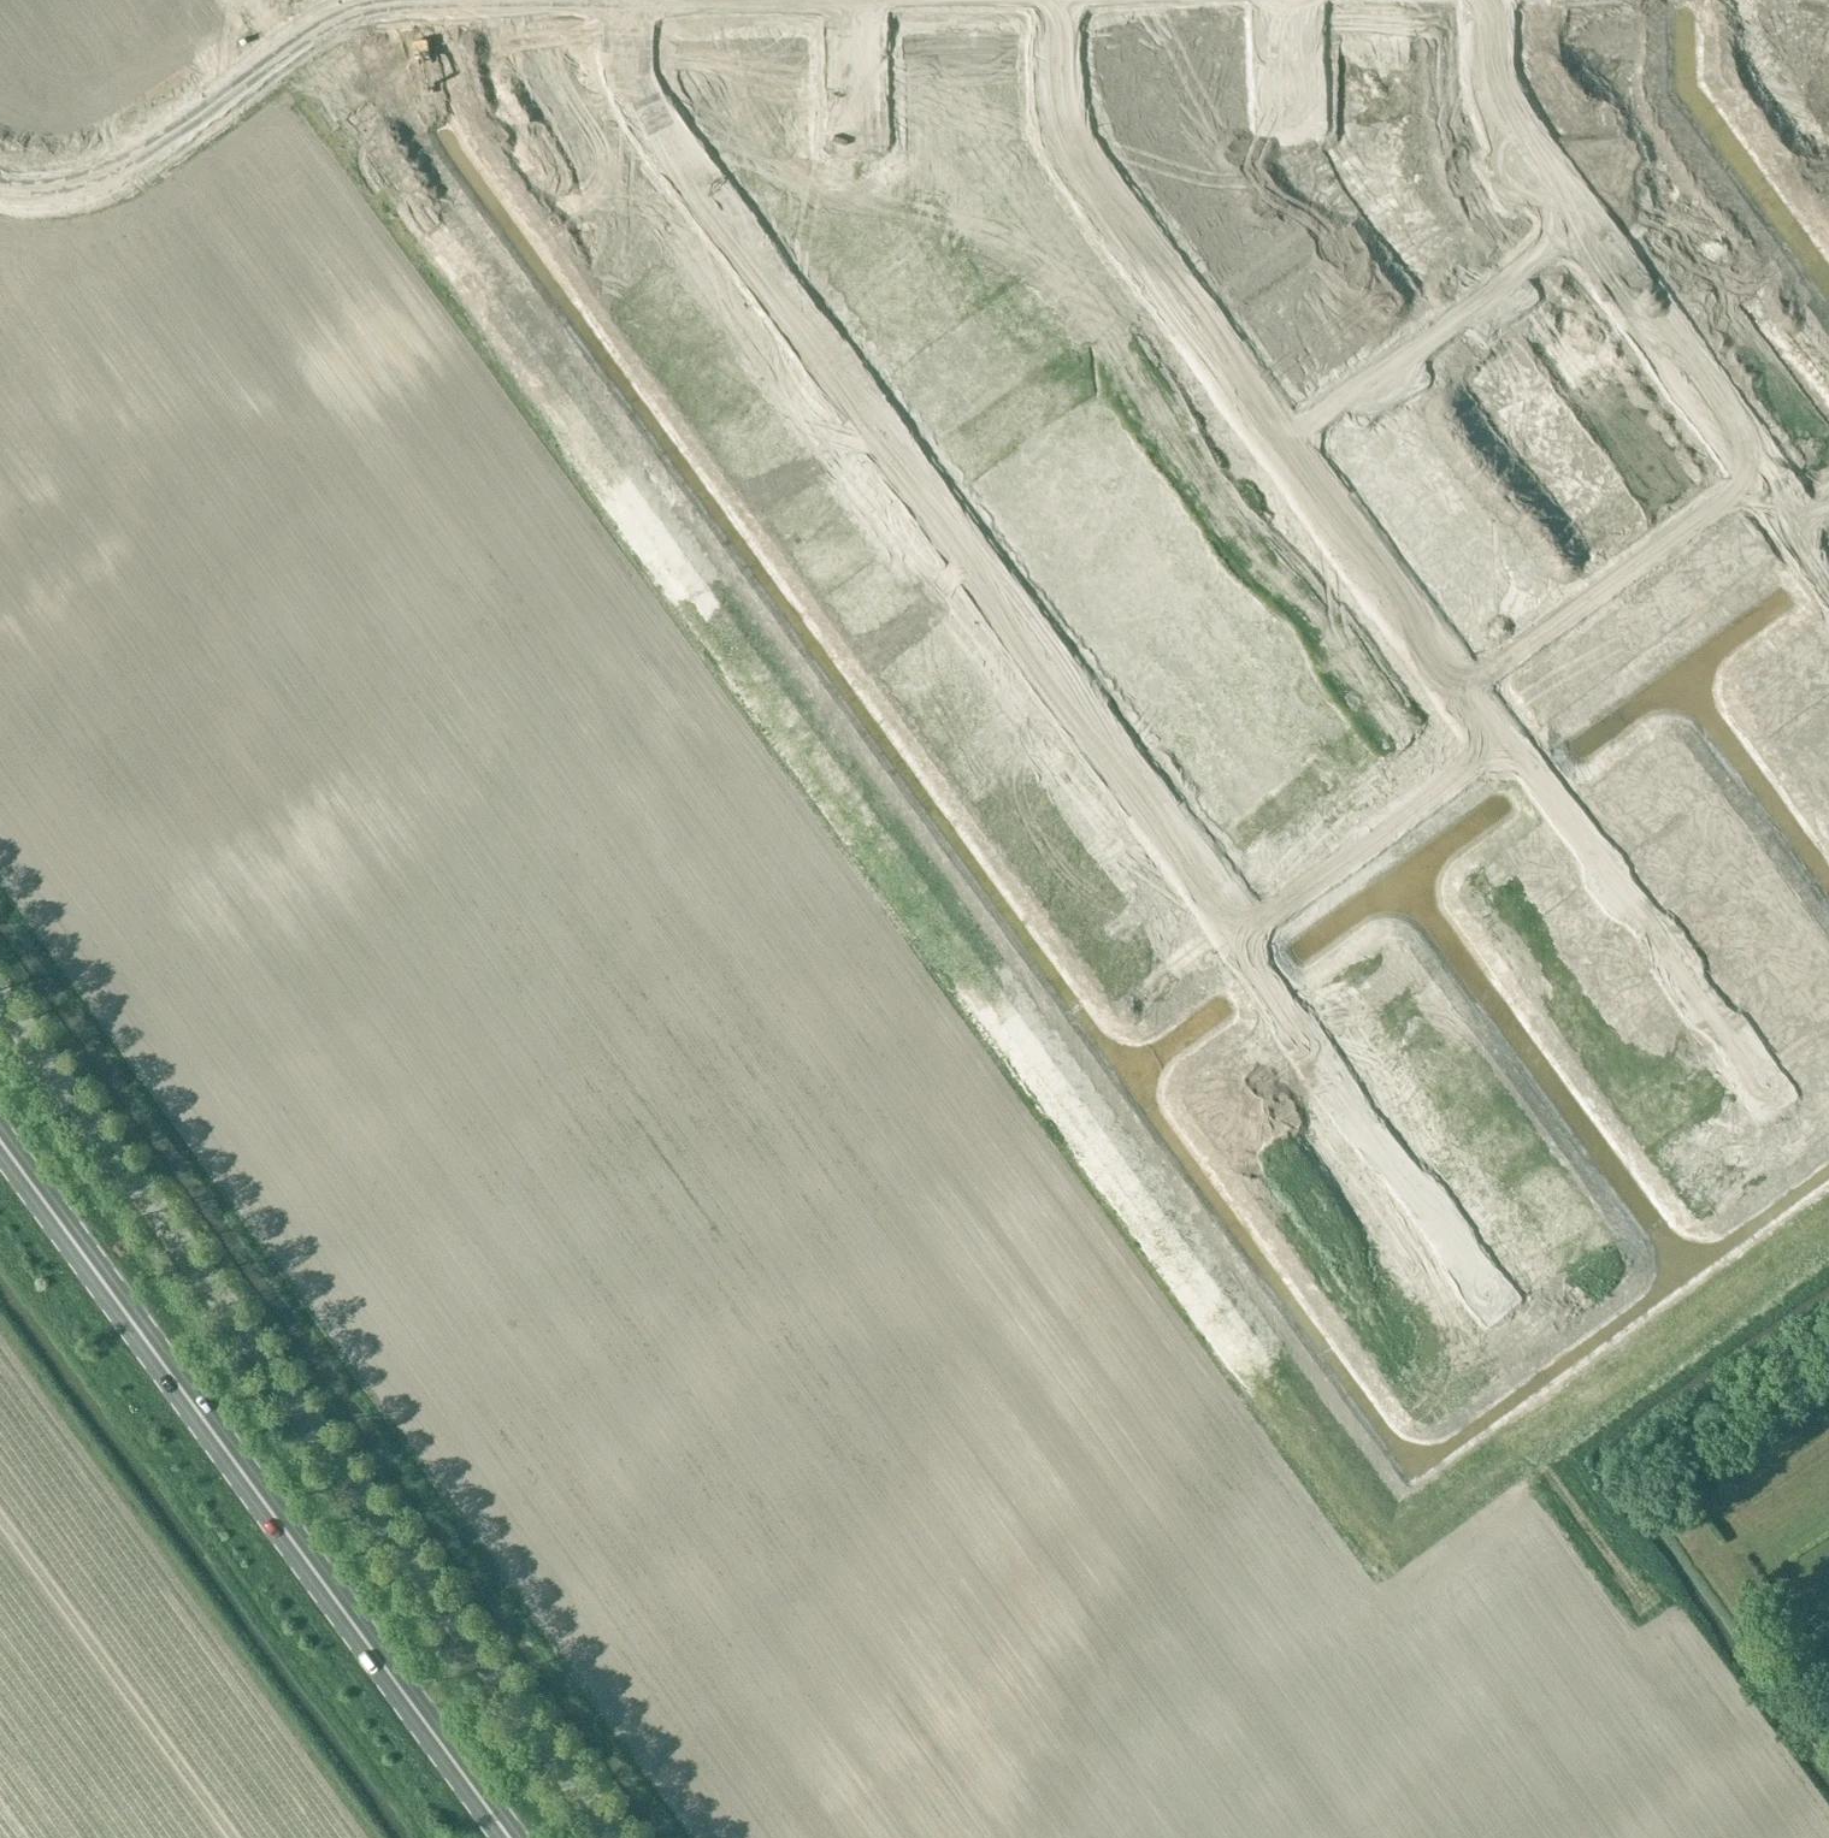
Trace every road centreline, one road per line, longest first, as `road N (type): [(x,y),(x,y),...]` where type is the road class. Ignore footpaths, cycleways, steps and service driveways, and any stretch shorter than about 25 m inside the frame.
road 1 (unclassified): [(624,1837),(0,986)]
road 2 (primary): [(509,1837),(0,1141)]

